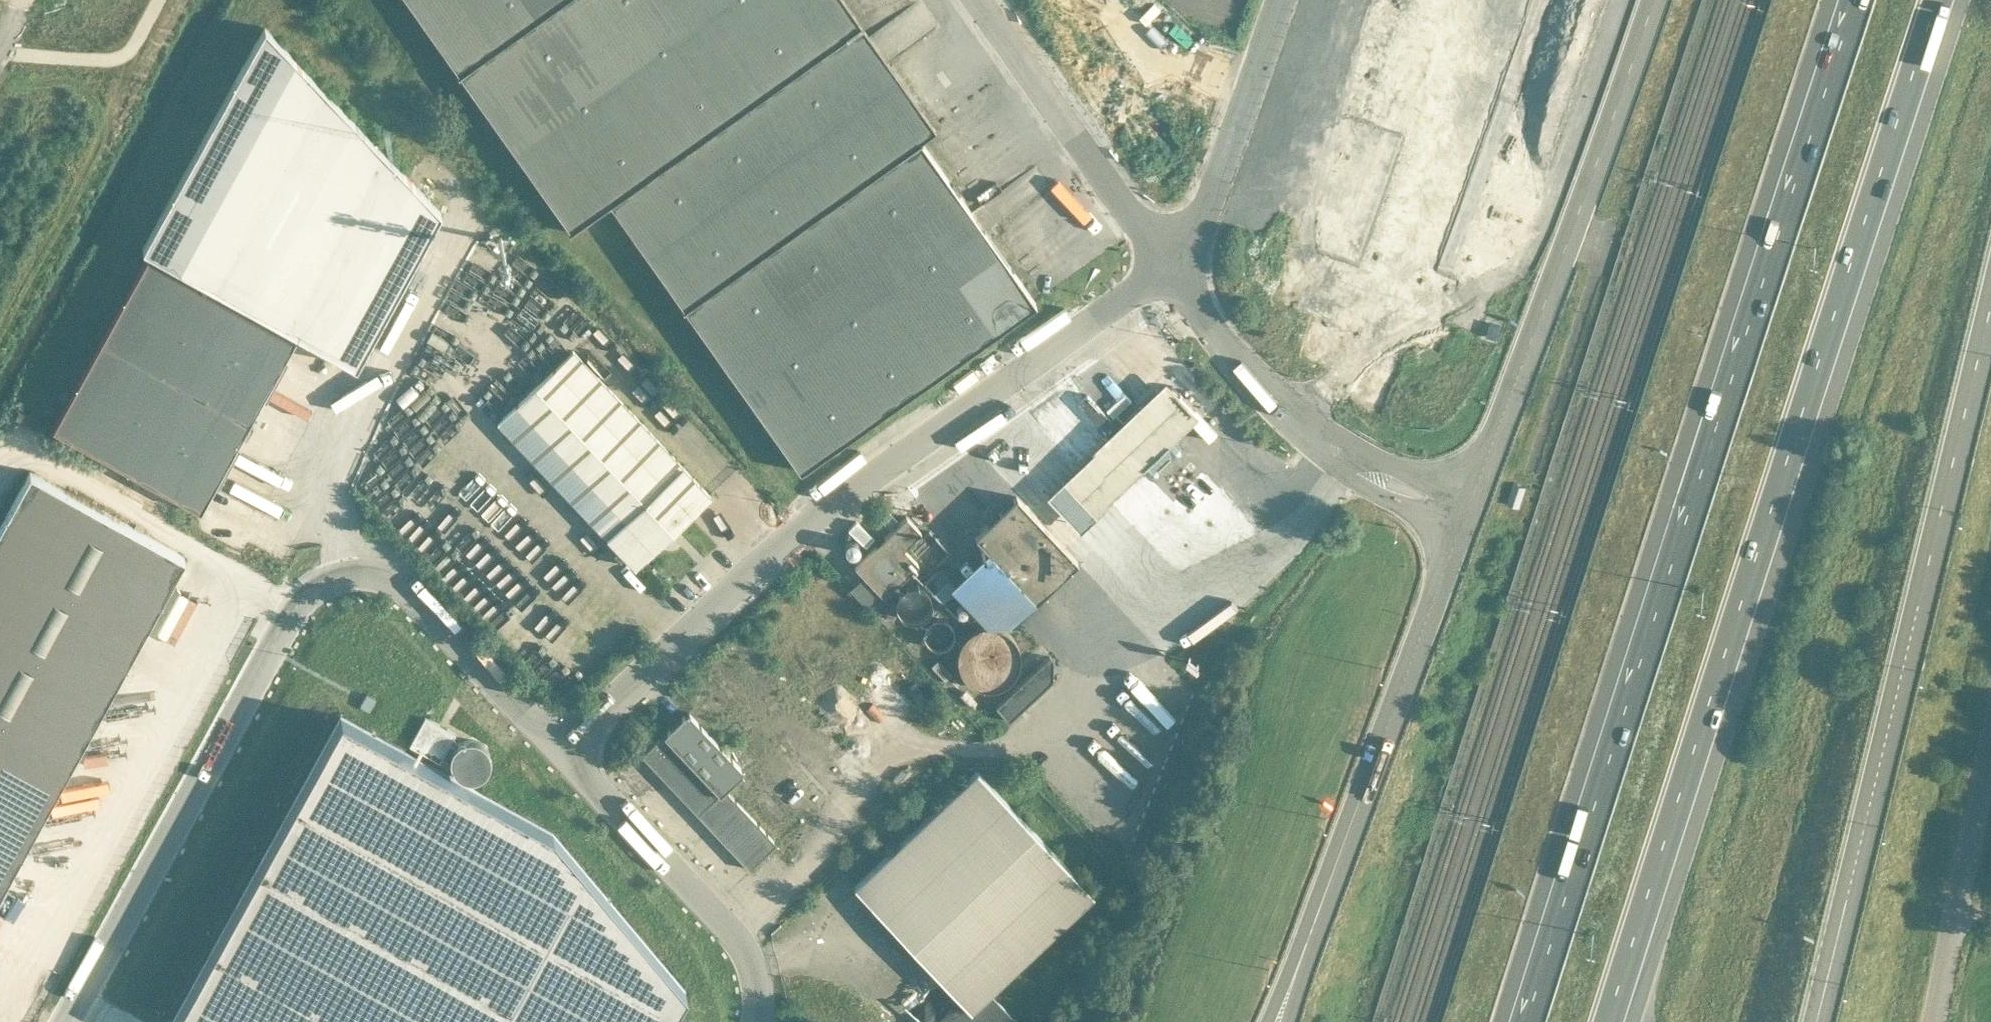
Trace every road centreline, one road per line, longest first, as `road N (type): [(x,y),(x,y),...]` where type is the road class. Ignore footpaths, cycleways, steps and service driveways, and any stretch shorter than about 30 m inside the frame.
road 1 (motorway): [(1610,1021),(1943,0)]
road 2 (motorway): [(1848,0),(1522,1021)]
road 3 (unclassified): [(565,744),(412,590),(388,577),(350,574),(306,591),(66,1021)]
road 4 (unclassified): [(565,744),(810,521),(1172,264)]
road 5 (tertiary): [(1848,900),(1990,296)]
road 6 (tertiary): [(1649,0),(1468,499)]
road 7 (tertiary): [(1468,499),(1298,952)]
road 8 (unclassified): [(1468,499),(1374,463),(1310,424),(1235,352),(1172,264)]
road 9 (unclassified): [(755,1021),(755,972),(737,939),(565,744)]
road 10 (unclassified): [(1172,264),(983,0)]
road 11 (unclassified): [(1172,264),(1196,234),(1280,0)]
road 12 (unclassified): [(1935,1021),(1990,761)]
road 13 (tertiary): [(1848,900),(1812,1021)]
road 14 (tertiary): [(1821,1021),(1848,900)]

